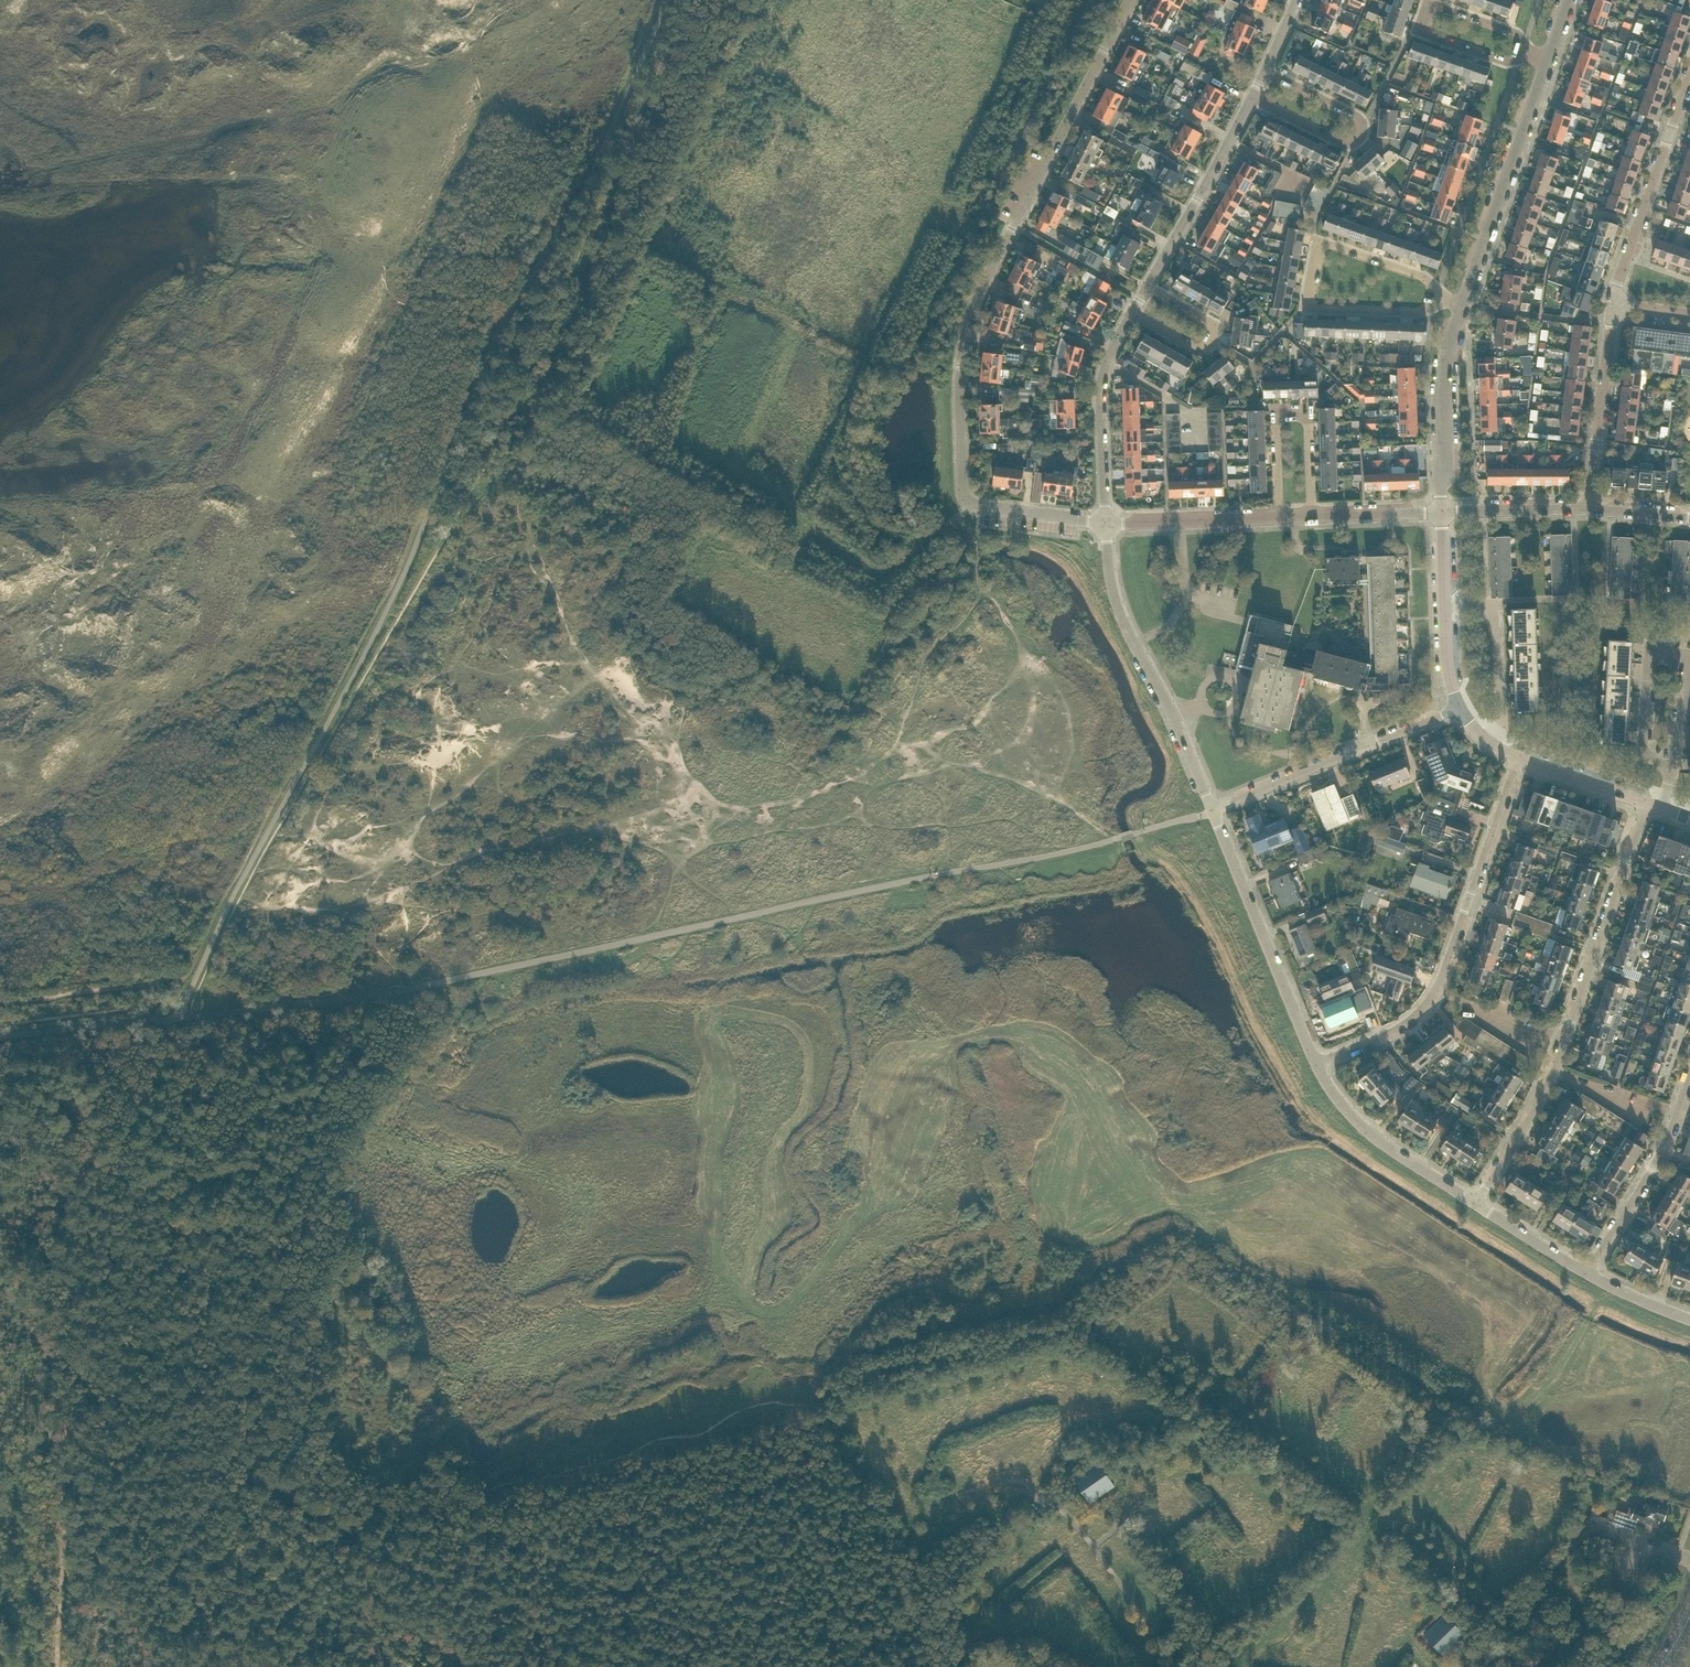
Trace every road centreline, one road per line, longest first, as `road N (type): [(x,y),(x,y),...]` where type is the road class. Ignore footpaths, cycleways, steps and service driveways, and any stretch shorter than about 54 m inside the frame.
road 1 (residential): [(1127,0),(965,336),(959,389),(967,499)]
road 2 (residential): [(1649,803),(1552,1077),(1477,1206)]
road 3 (residential): [(1321,1063),(1390,1032),(1428,1002),(1519,758)]
road 4 (residential): [(1106,523),(1116,602),(1216,808)]
road 5 (residential): [(1321,1063),(1216,808)]
road 6 (residential): [(1466,711),(1216,808)]
road 7 (residential): [(1463,308),(1547,60)]
road 8 (residential): [(1689,73),(1611,305)]
road 9 (residential): [(1269,69),(1361,120),(1364,134),(1344,142),(1252,100)]
road 10 (residential): [(1311,517),(1308,413),(1274,414),(1277,518)]
road 11 (residential): [(1591,1277),(1664,1150),(1689,1083)]
road 12 (residential): [(1133,313),(1103,367),(1106,523)]
road 13 (residential): [(1477,1206),(1351,1111),(1321,1063)]
road 14 (residential): [(1443,513),(1444,363),(1463,308)]
road 15 (residential): [(1252,100),(1151,281)]
road 16 (residential): [(1590,510),(1611,305)]
road 17 (residential): [(1441,300),(1420,313),(1313,312),(1316,248)]
road 18 (residential): [(1448,610),(1500,609),(1502,747)]
road 19 (residential): [(1151,281),(1207,319),(1217,332),(1211,343),(1195,348),(1133,313)]
road 20 (residential): [(1684,774),(1642,742),(1649,655),(1689,659)]
road 21 (residential): [(1277,518),(1106,523)]
road 22 (residential): [(1590,510),(1443,513)]
road 23 (residential): [(1316,248),(1322,242),(1428,280),(1441,300)]
road 24 (residential): [(1106,523),(967,499)]
road 25 (residential): [(1649,803),(1519,758)]
road 26 (residential): [(1591,1277),(1477,1206)]
road 27 (residential): [(1443,513),(1311,517)]
road 28 (residential): [(1429,0),(1418,30),(1509,65)]

